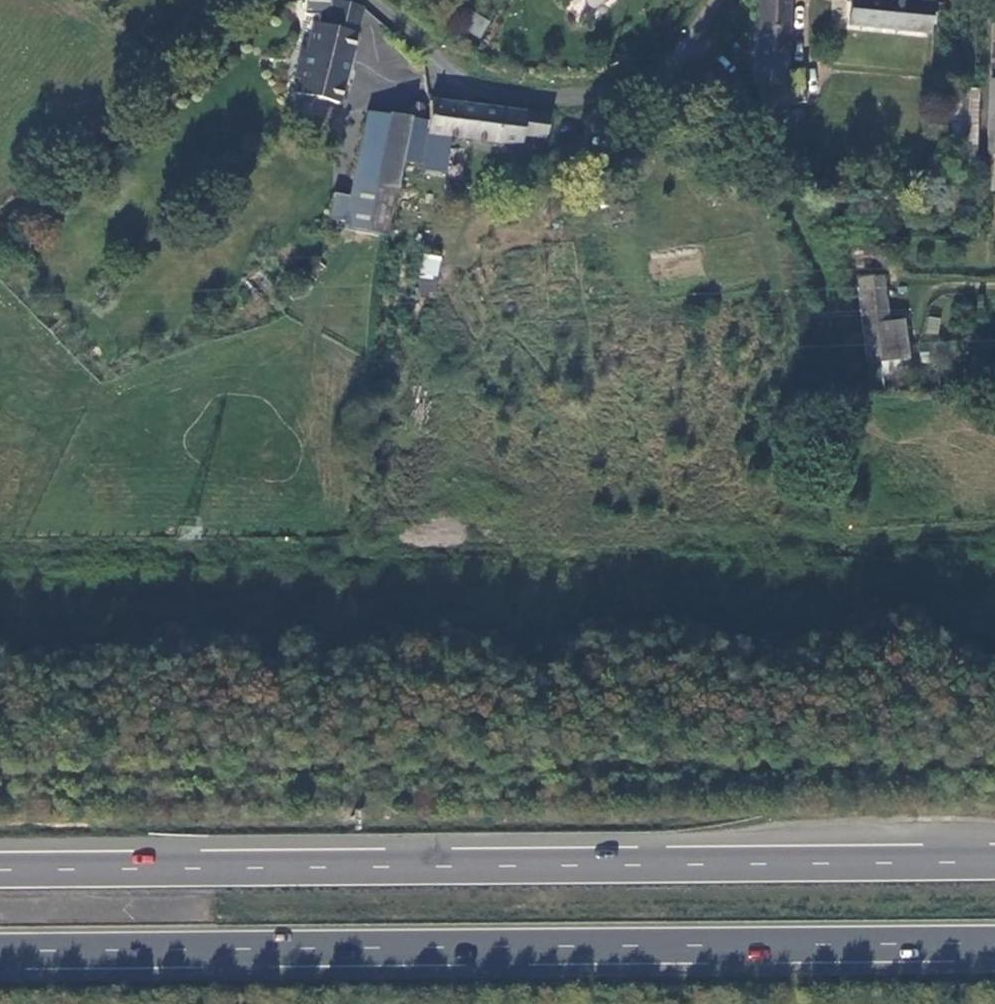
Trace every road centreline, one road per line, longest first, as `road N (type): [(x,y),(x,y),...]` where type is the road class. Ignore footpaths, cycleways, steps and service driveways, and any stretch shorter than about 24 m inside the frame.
road 1 (trunk): [(994,862),(0,871)]
road 2 (trunk): [(0,952),(994,945)]
road 3 (unclassified): [(721,0),(690,46),(641,87),(578,94),(485,89),(368,0)]

